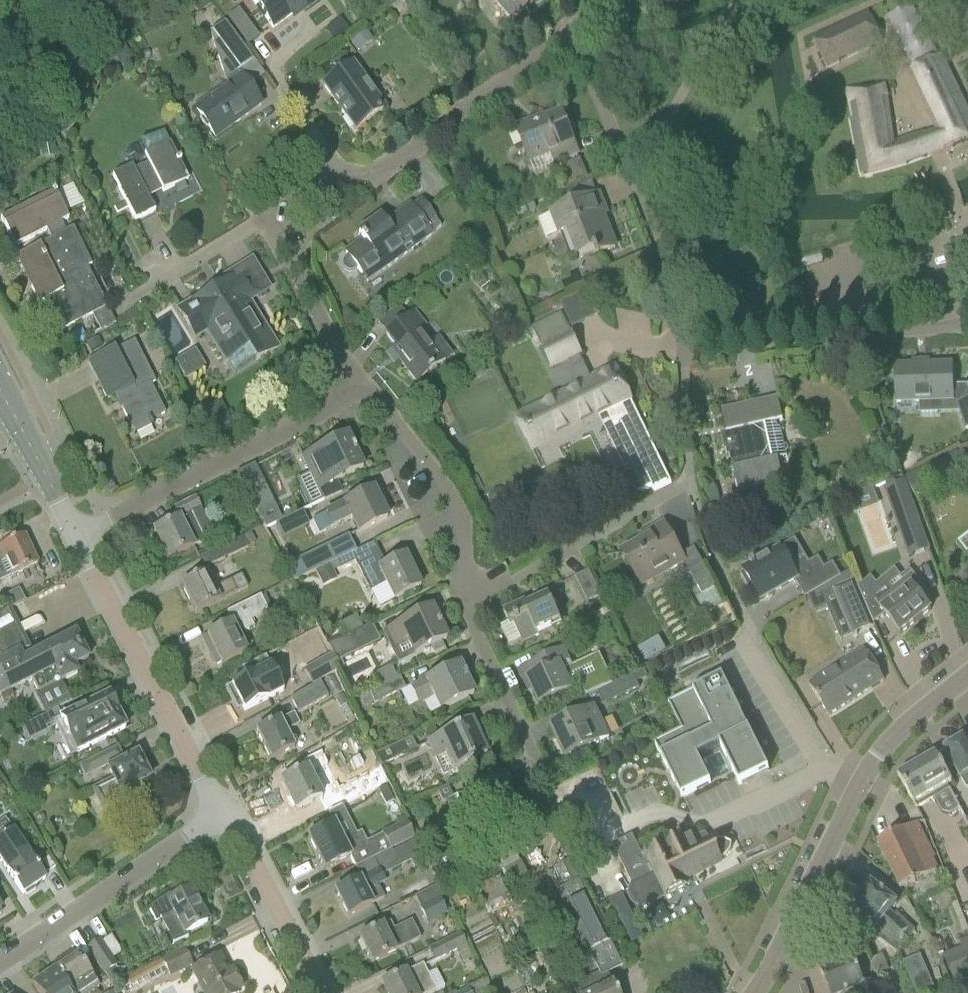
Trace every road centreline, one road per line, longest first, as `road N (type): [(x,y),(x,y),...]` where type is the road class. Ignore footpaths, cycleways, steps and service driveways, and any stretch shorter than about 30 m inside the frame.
road 1 (unclassified): [(533,756),(461,591),(462,513),(429,459),(356,380)]
road 2 (unclassified): [(682,344),(654,235),(568,31)]
road 3 (unclassified): [(76,538),(331,407),(356,380)]
road 4 (unclassified): [(221,811),(76,538)]
road 5 (unclassified): [(682,344),(967,326)]
road 6 (unclassified): [(339,170),(377,174),(568,31)]
road 7 (residential): [(0,955),(221,811)]
road 8 (unclassified): [(756,992),(863,783)]
road 9 (unclassified): [(863,783),(833,779),(811,750),(734,611)]
road 10 (unclassified): [(318,992),(221,811)]
road 11 (unclassified): [(356,380),(270,218)]
road 12 (unclassified): [(76,538),(0,394)]
road 13 (unclassified): [(863,783),(884,742),(967,666)]
road 14 (unclassified): [(141,295),(270,218)]
road 15 (unclassified): [(693,480),(681,430),(682,344)]

